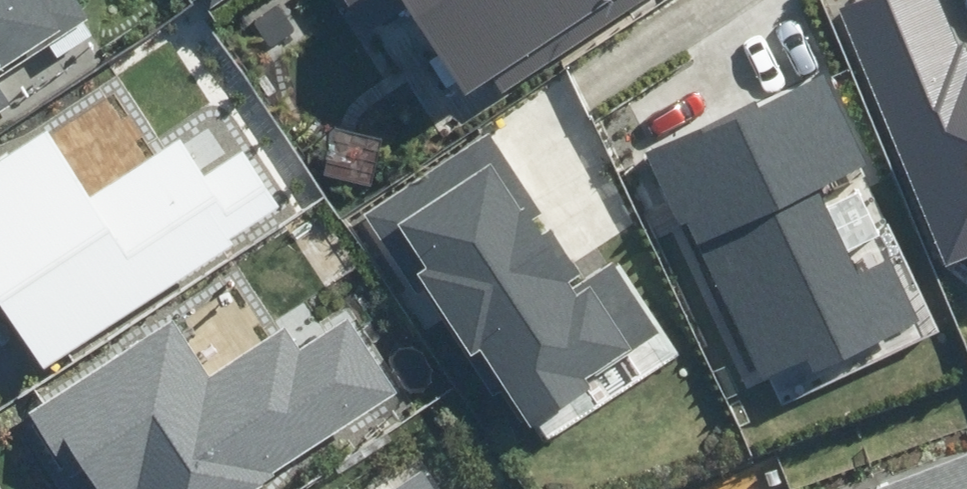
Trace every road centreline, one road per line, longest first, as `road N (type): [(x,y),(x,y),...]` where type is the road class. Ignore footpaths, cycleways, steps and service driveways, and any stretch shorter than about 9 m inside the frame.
road 1 (residential): [(720,0),(607,90)]

